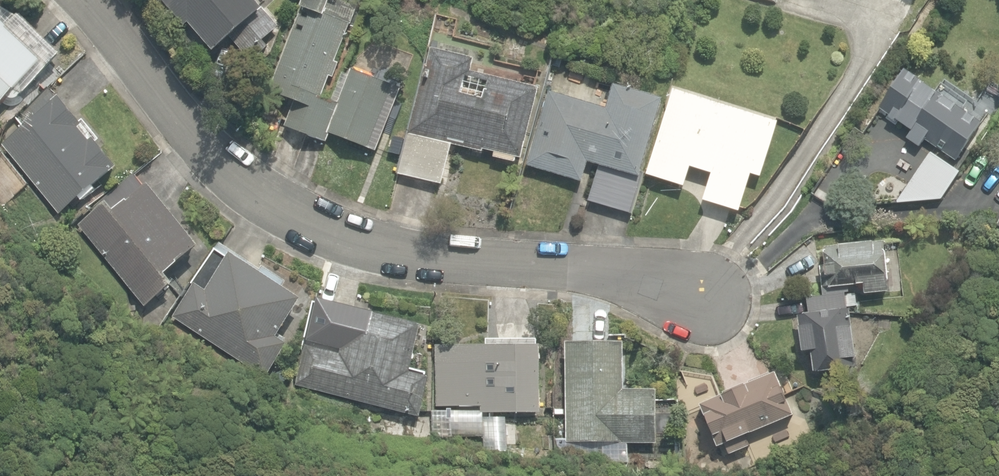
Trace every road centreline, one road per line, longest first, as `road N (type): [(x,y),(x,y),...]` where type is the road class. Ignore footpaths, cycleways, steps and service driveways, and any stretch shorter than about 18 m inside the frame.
road 1 (residential): [(85,0),(202,144),(284,207),(335,231),(606,267),(722,301)]

